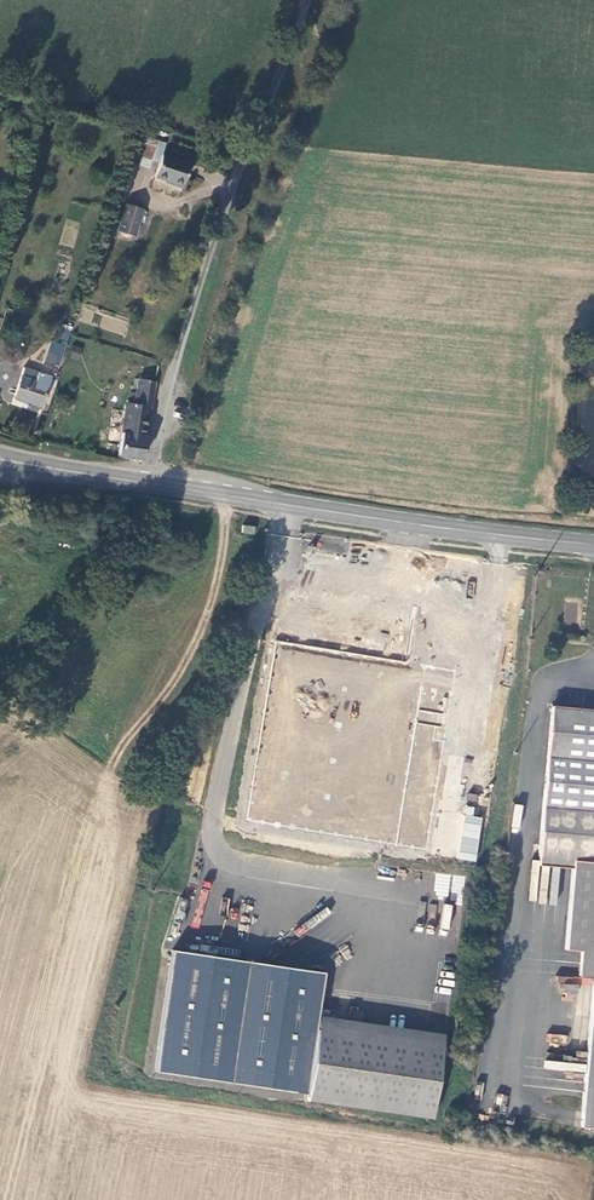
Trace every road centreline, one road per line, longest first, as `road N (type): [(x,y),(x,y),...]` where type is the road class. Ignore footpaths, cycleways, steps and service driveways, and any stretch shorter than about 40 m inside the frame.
road 1 (track): [(18,1199),(112,834),(109,774),(122,742),(166,697),(207,624),(225,560),(227,496)]
road 2 (unclassified): [(152,484),(229,218),(316,0)]
road 3 (secondary): [(152,484),(593,545)]
road 4 (secondary): [(0,461),(152,484)]

